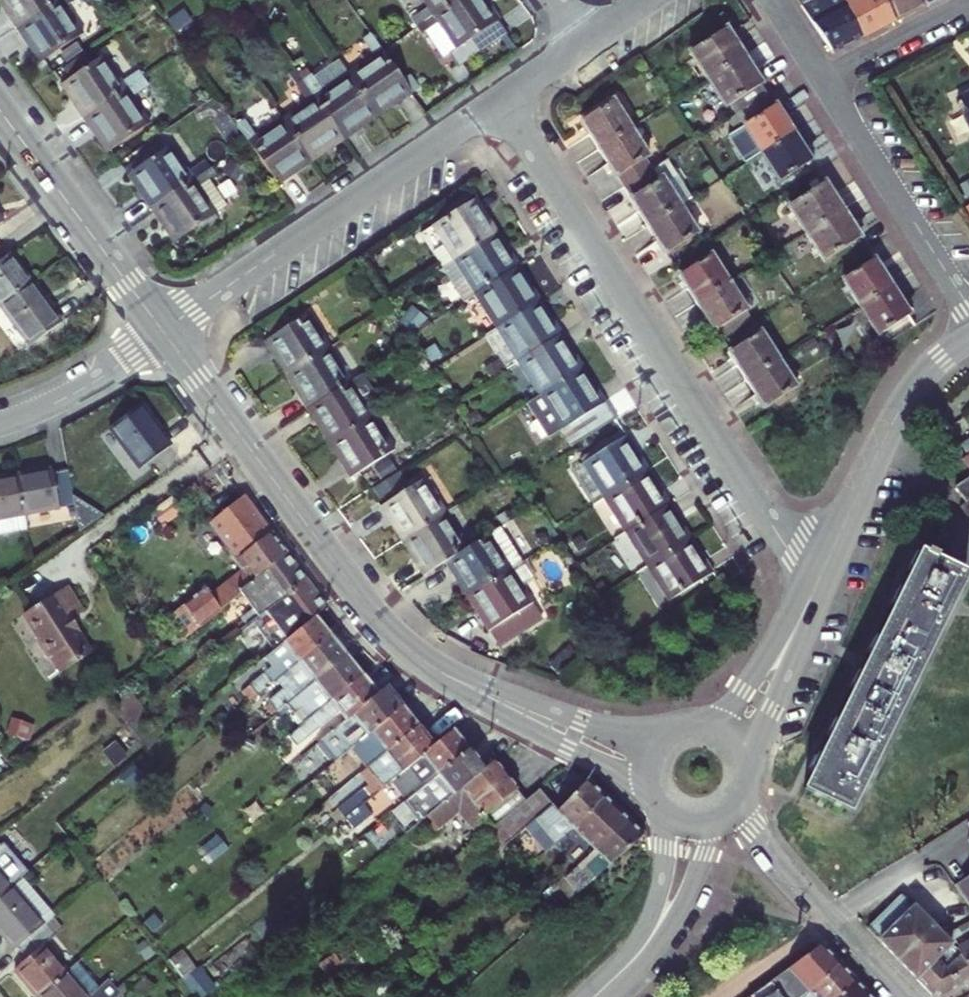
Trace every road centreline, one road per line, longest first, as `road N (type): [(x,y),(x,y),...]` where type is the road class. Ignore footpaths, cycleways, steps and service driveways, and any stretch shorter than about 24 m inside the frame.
road 1 (residential): [(500,100),(813,587)]
road 2 (tertiary): [(161,331),(373,612),(417,656),(489,695)]
road 3 (residential): [(500,100),(161,331)]
road 4 (tertiary): [(813,587),(911,388),(968,338)]
road 5 (residential): [(968,308),(820,78)]
road 6 (tertiary): [(0,112),(161,331)]
road 7 (tertiary): [(899,996),(770,855),(751,824),(746,790)]
road 8 (tertiary): [(489,695),(656,803)]
road 9 (residential): [(0,425),(79,391),(161,331)]
road 10 (tertiary): [(670,729),(619,732),(489,695)]
road 11 (residential): [(631,963),(669,926),(732,810)]
road 12 (residential): [(968,1),(820,78)]
road 13 (residential): [(662,809),(660,899),(631,963)]
road 14 (tertiary): [(748,765),(797,623)]
road 15 (tertiary): [(797,623),(743,693),(694,721)]

